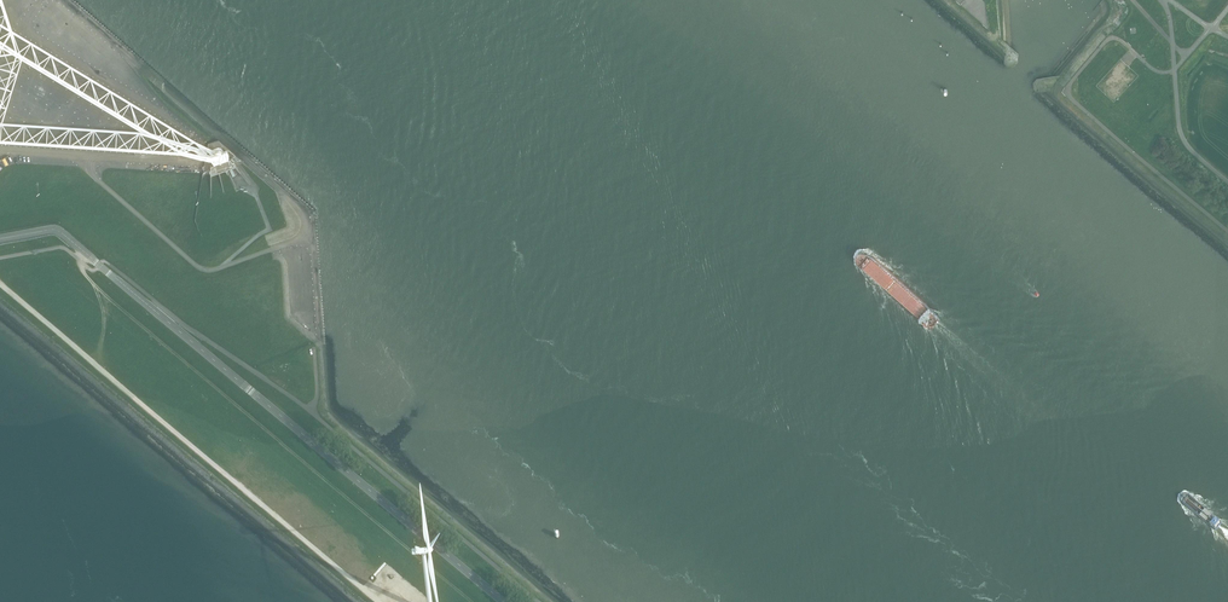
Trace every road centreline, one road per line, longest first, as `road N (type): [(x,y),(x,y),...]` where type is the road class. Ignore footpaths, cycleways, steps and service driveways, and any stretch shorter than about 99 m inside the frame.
road 1 (tertiary): [(505,601),(60,232),(0,238)]

